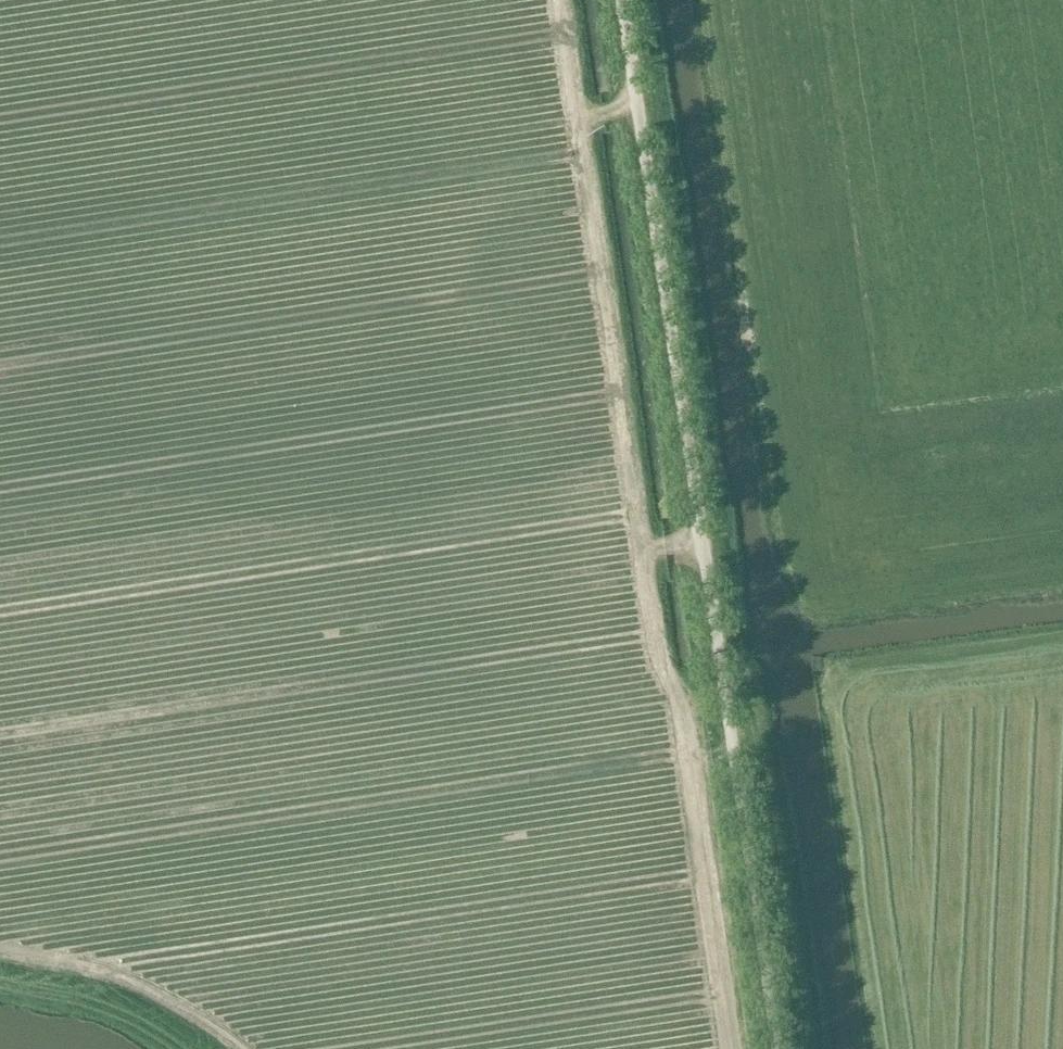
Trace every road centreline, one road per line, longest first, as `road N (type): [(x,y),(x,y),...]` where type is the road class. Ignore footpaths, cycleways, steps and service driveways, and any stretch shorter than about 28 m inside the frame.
road 1 (unclassified): [(774,1048),(621,0)]

